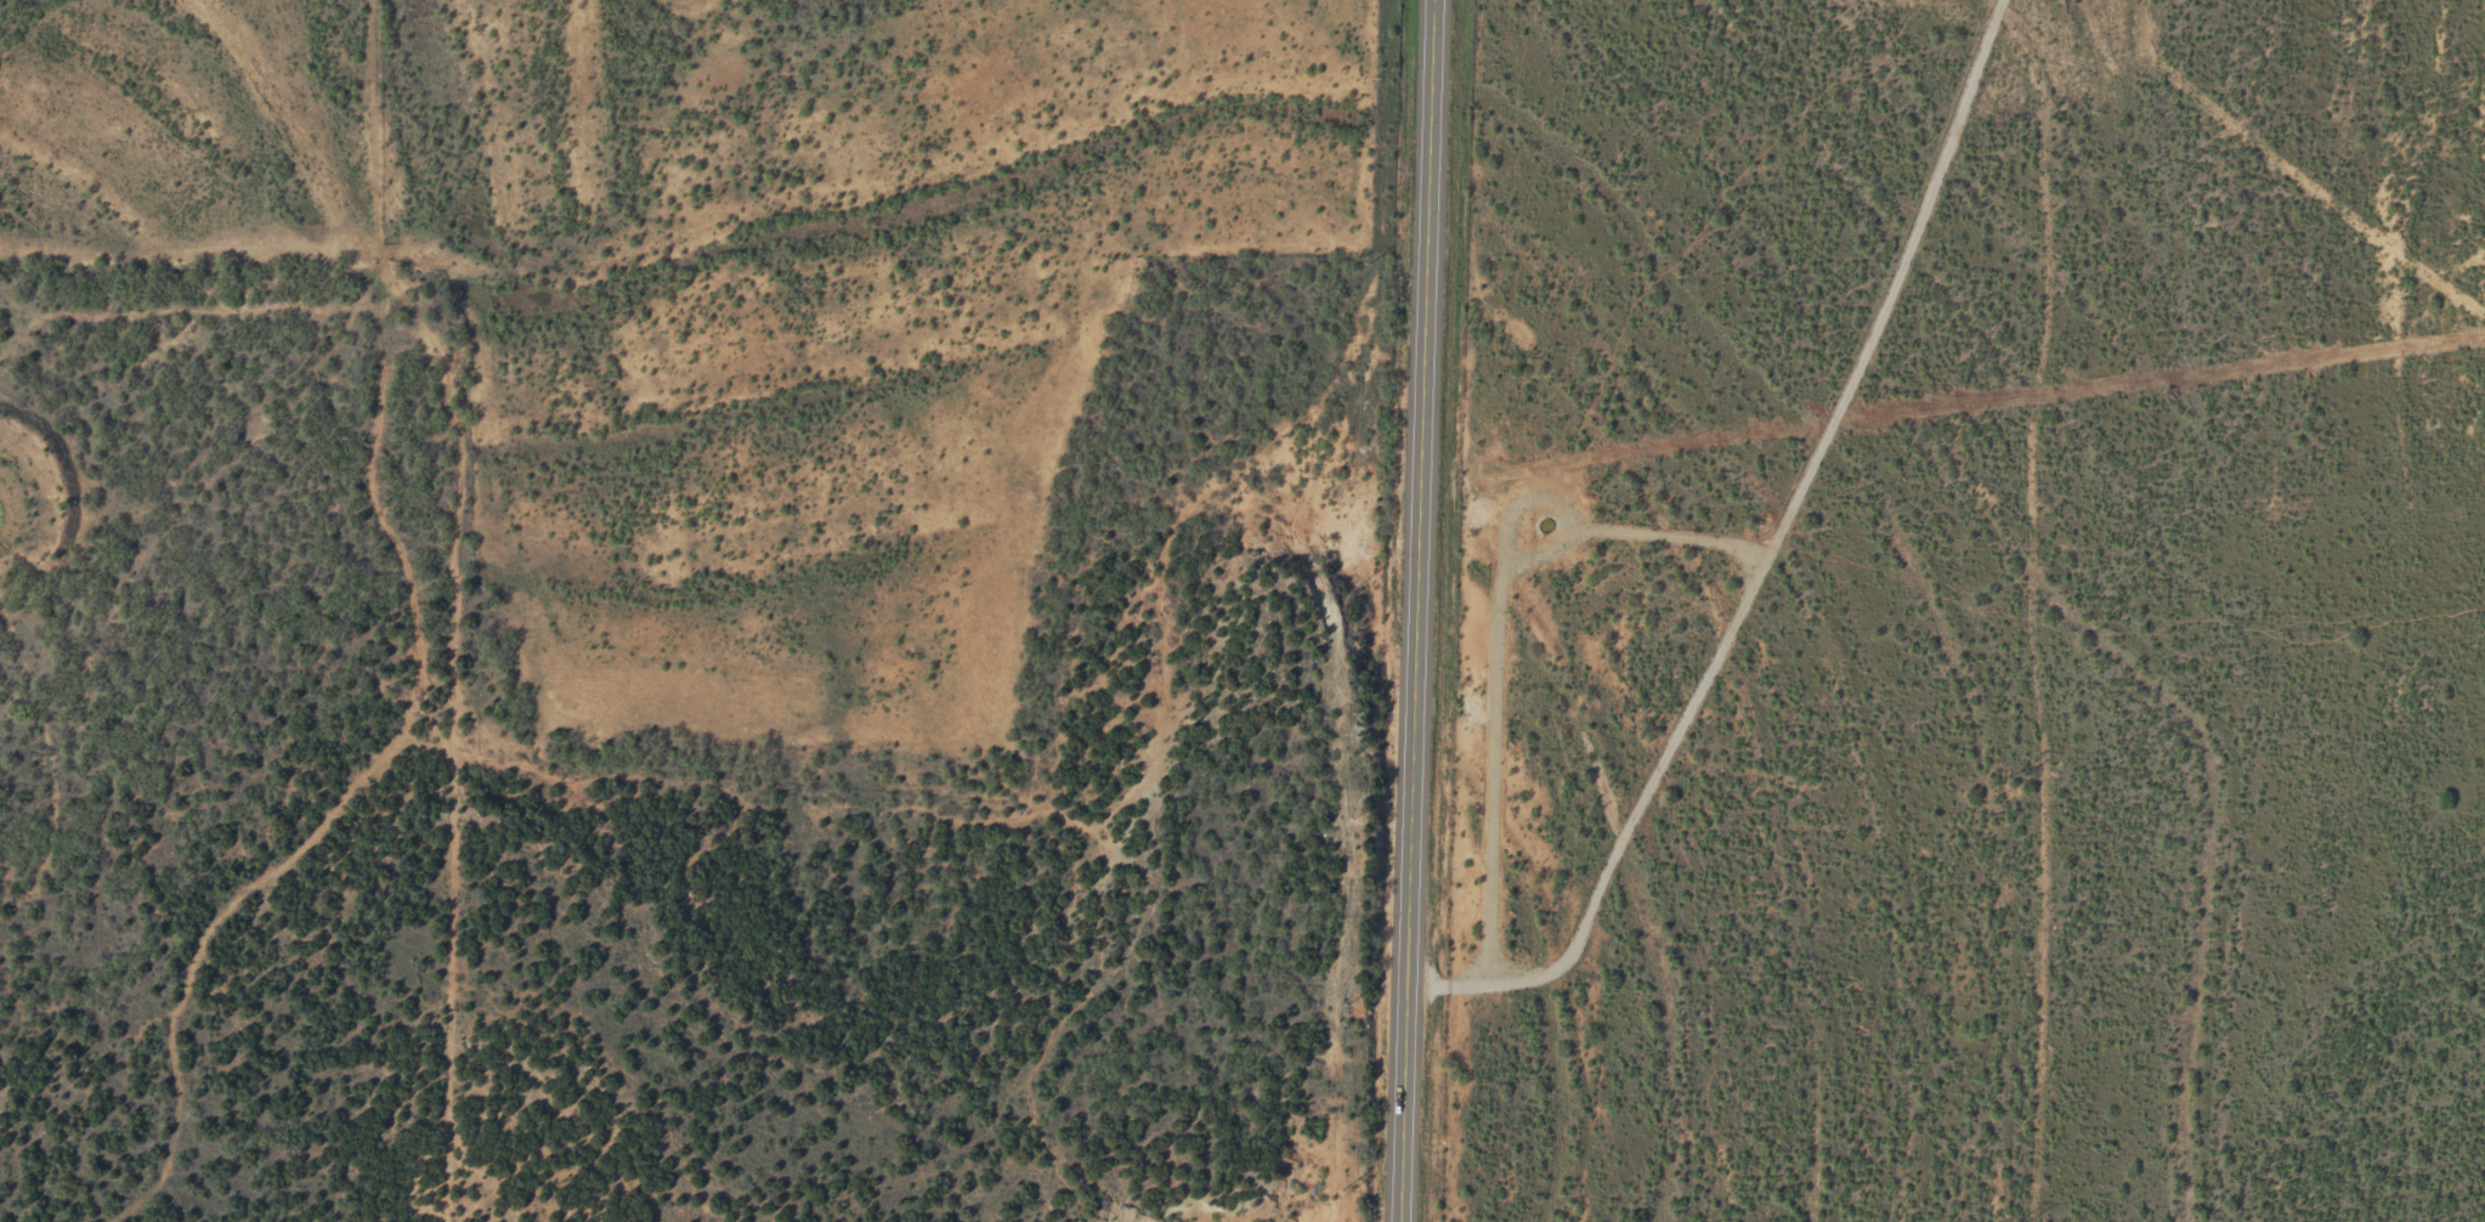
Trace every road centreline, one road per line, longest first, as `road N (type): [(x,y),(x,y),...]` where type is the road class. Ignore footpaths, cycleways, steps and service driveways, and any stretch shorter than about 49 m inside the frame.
road 1 (primary): [(1406,1221),(1441,0)]

